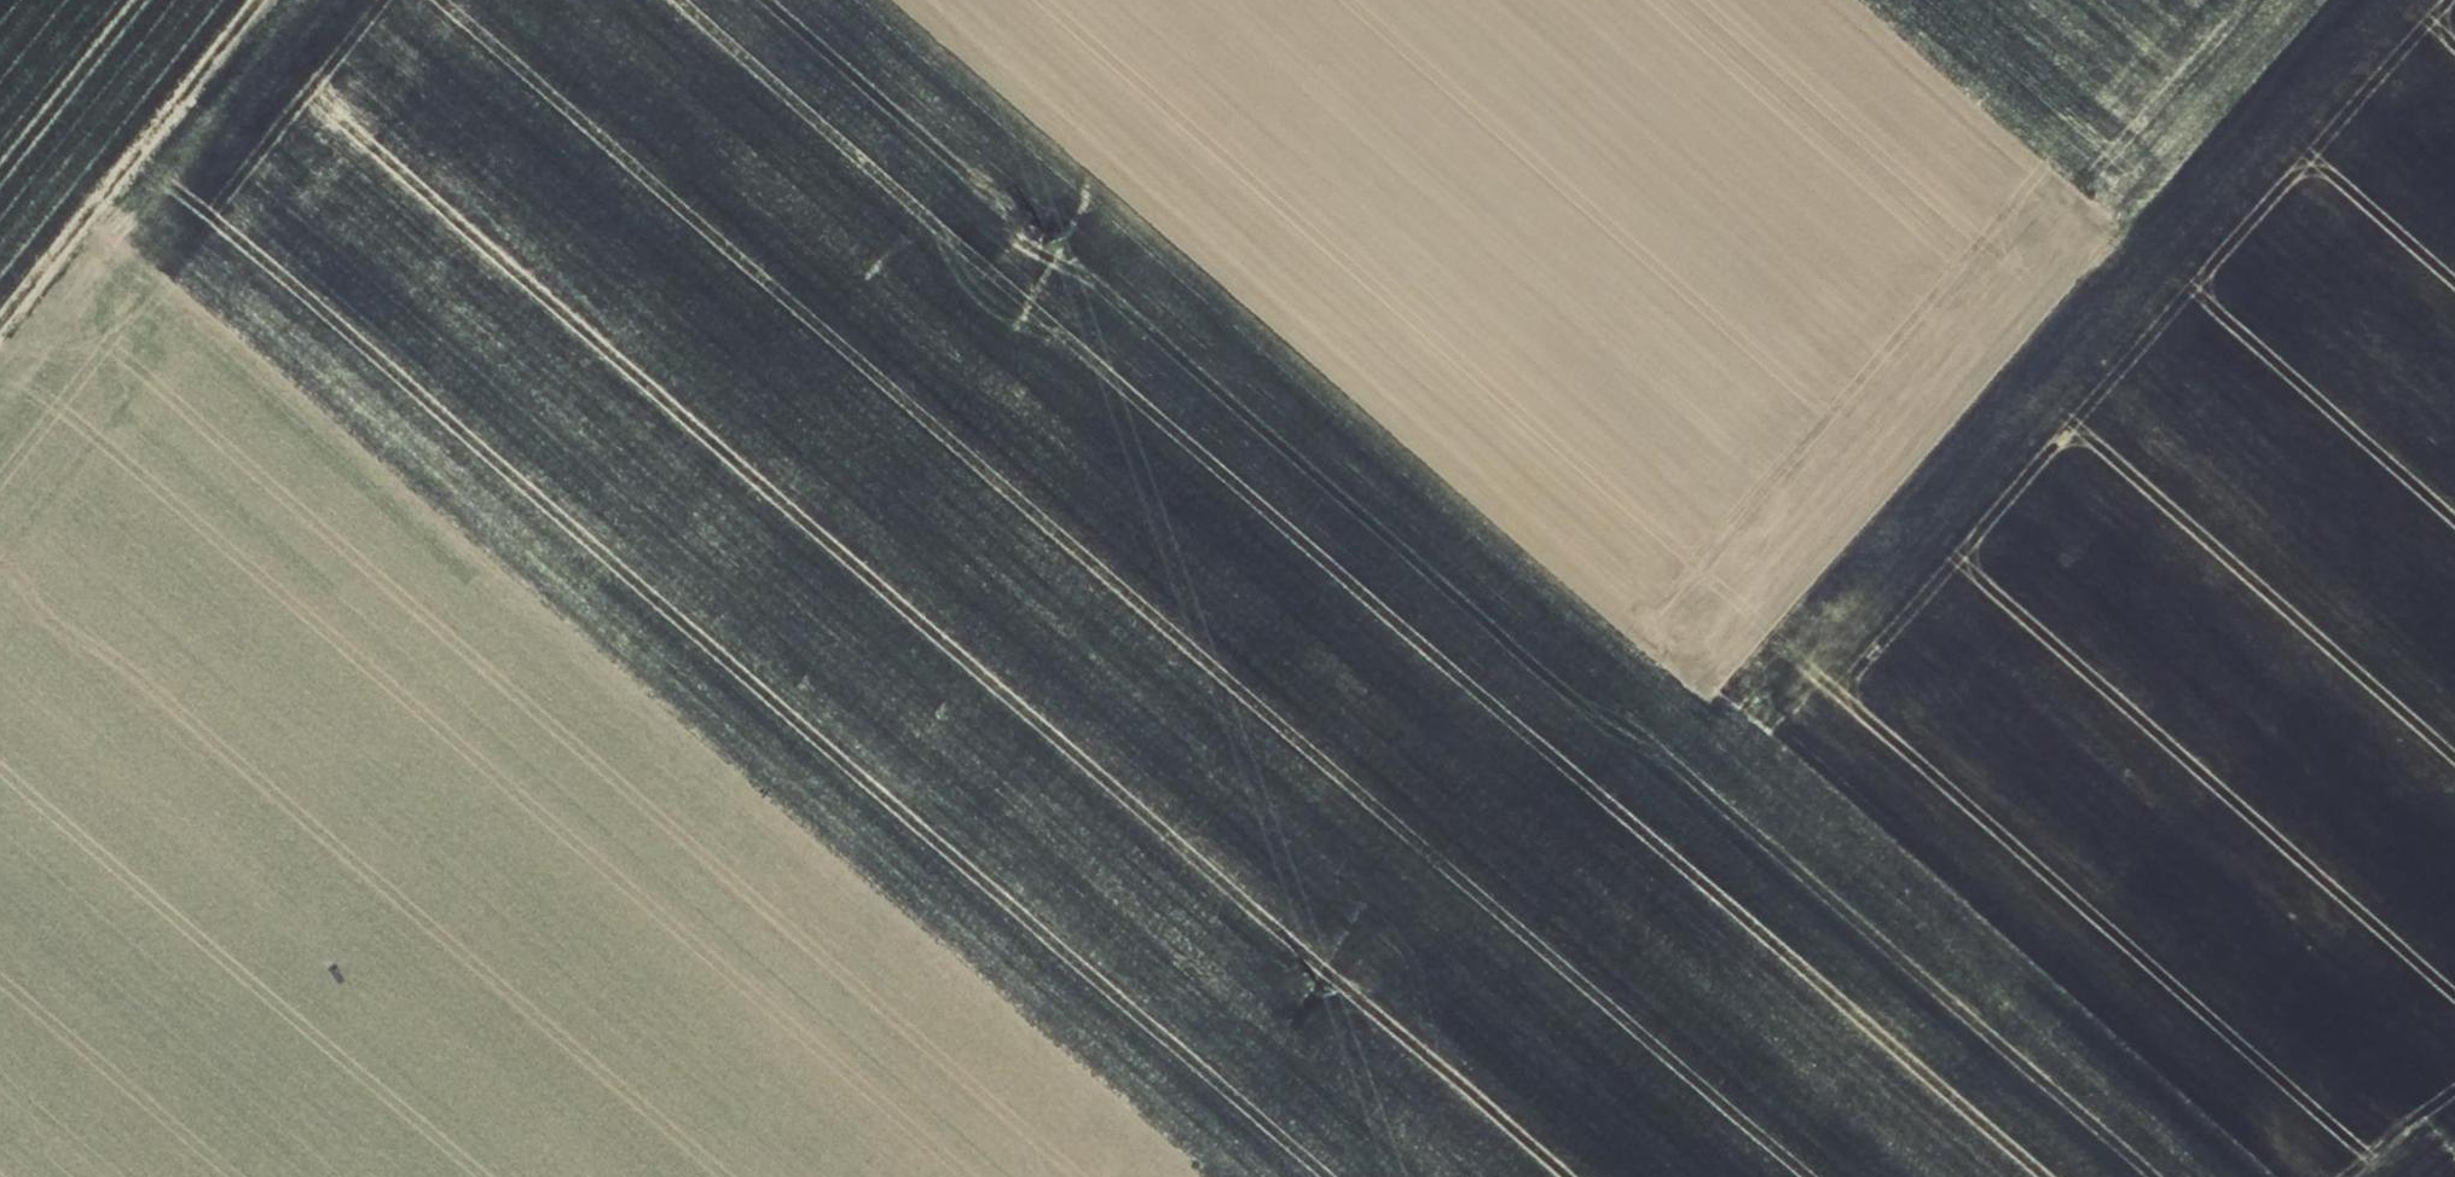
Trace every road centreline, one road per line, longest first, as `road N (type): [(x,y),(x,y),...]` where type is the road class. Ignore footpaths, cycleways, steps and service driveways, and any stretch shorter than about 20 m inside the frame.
road 1 (track): [(0,320),(257,0)]

